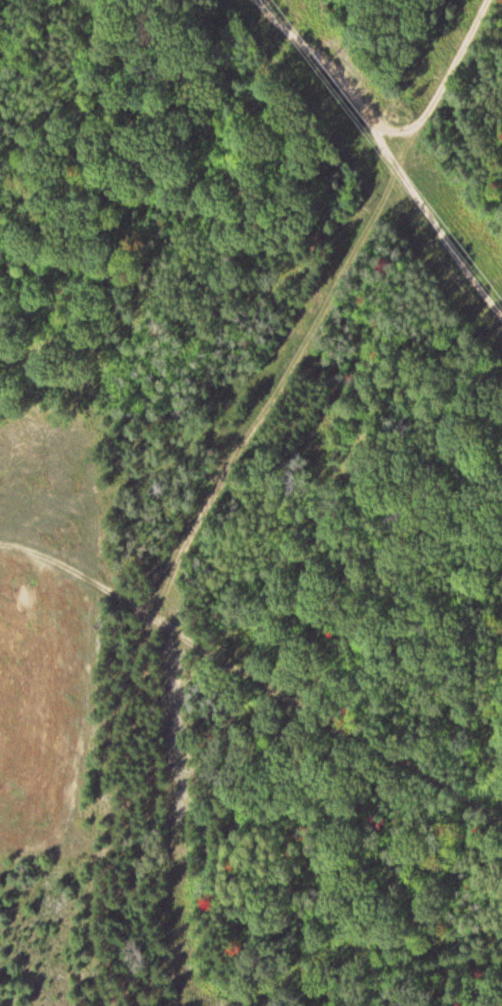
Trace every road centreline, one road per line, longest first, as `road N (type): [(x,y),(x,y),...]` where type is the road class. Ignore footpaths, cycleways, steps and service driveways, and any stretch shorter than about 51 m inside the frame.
road 1 (residential): [(119,601),(208,646),(501,837)]
road 2 (track): [(389,141),(501,295)]
road 3 (track): [(389,141),(274,0)]
road 4 (track): [(465,0),(389,141)]
road 5 (track): [(119,601),(70,552),(0,542)]

